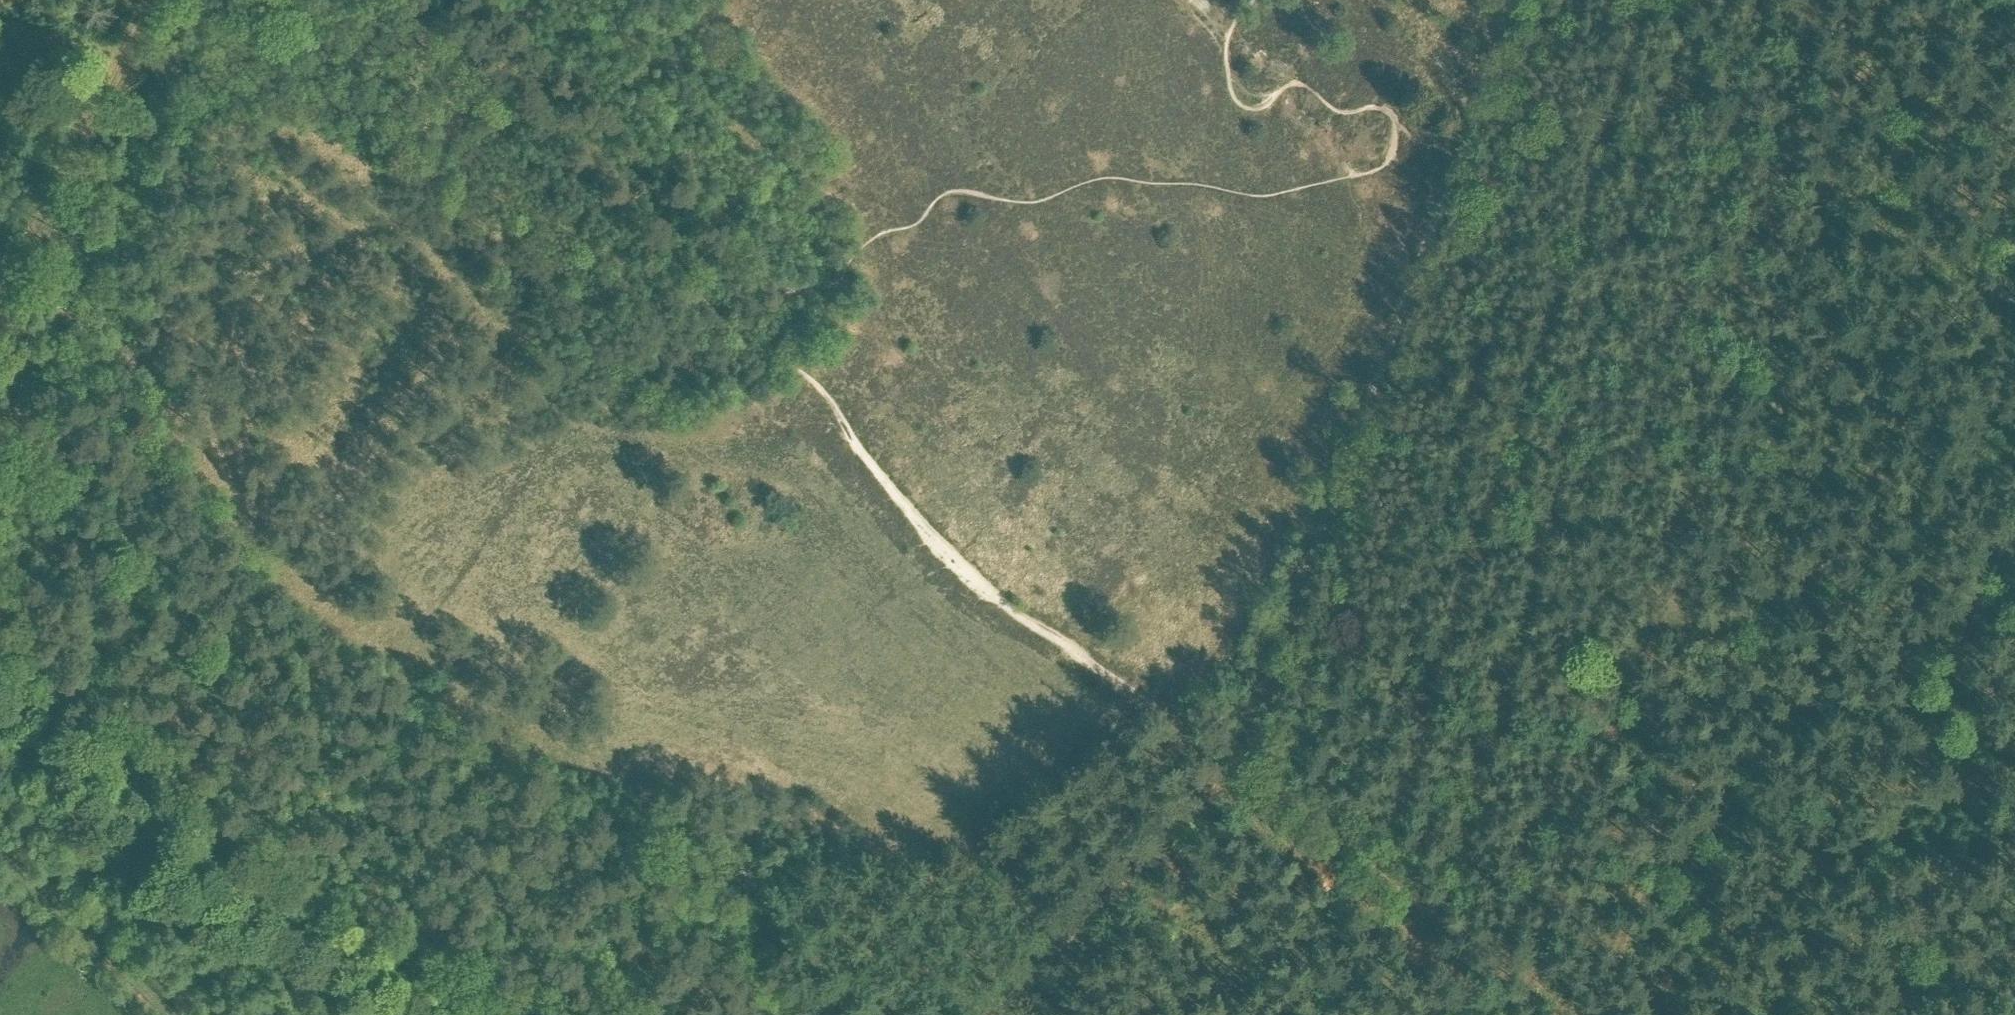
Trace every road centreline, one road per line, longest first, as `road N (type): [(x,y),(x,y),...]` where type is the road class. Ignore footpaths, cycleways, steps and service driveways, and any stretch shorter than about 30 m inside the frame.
road 1 (track): [(1548,1014),(1550,944),(1568,848),(1613,773),(1666,625),(1836,0)]
road 2 (track): [(1228,773),(1520,0)]
road 3 (track): [(155,0),(0,319)]
road 4 (track): [(1228,773),(995,1014)]
road 5 (track): [(0,857),(165,1014)]

